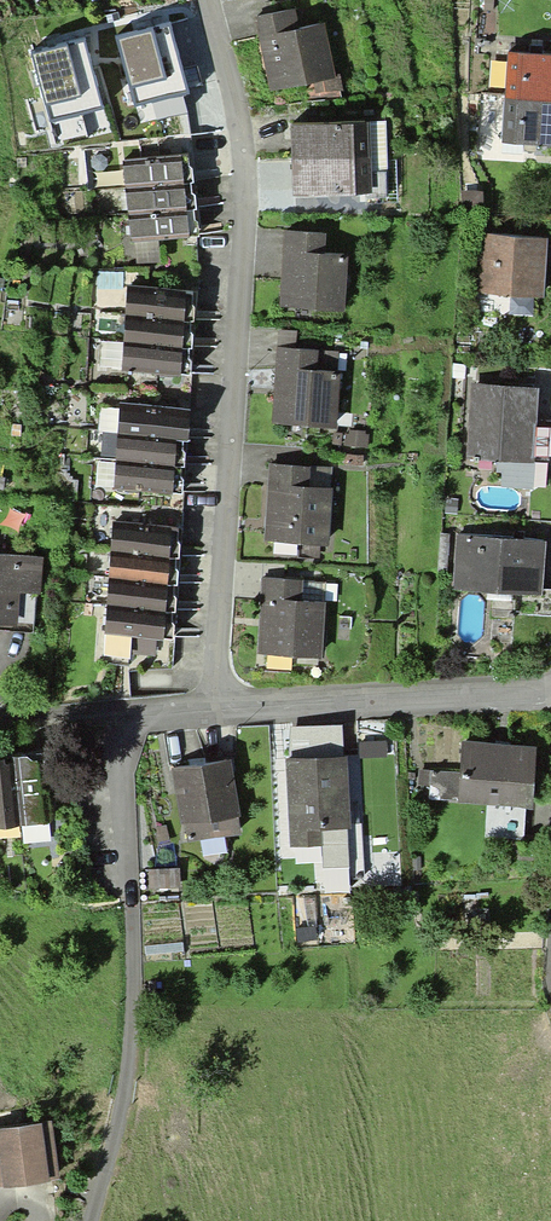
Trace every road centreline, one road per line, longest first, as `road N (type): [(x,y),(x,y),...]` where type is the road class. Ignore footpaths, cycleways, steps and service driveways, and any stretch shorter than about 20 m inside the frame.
road 1 (residential): [(205,0),(236,114),(247,236),(214,714)]
road 2 (residential): [(87,1220),(132,1036),(127,720)]
road 3 (residential): [(214,714),(550,699)]

